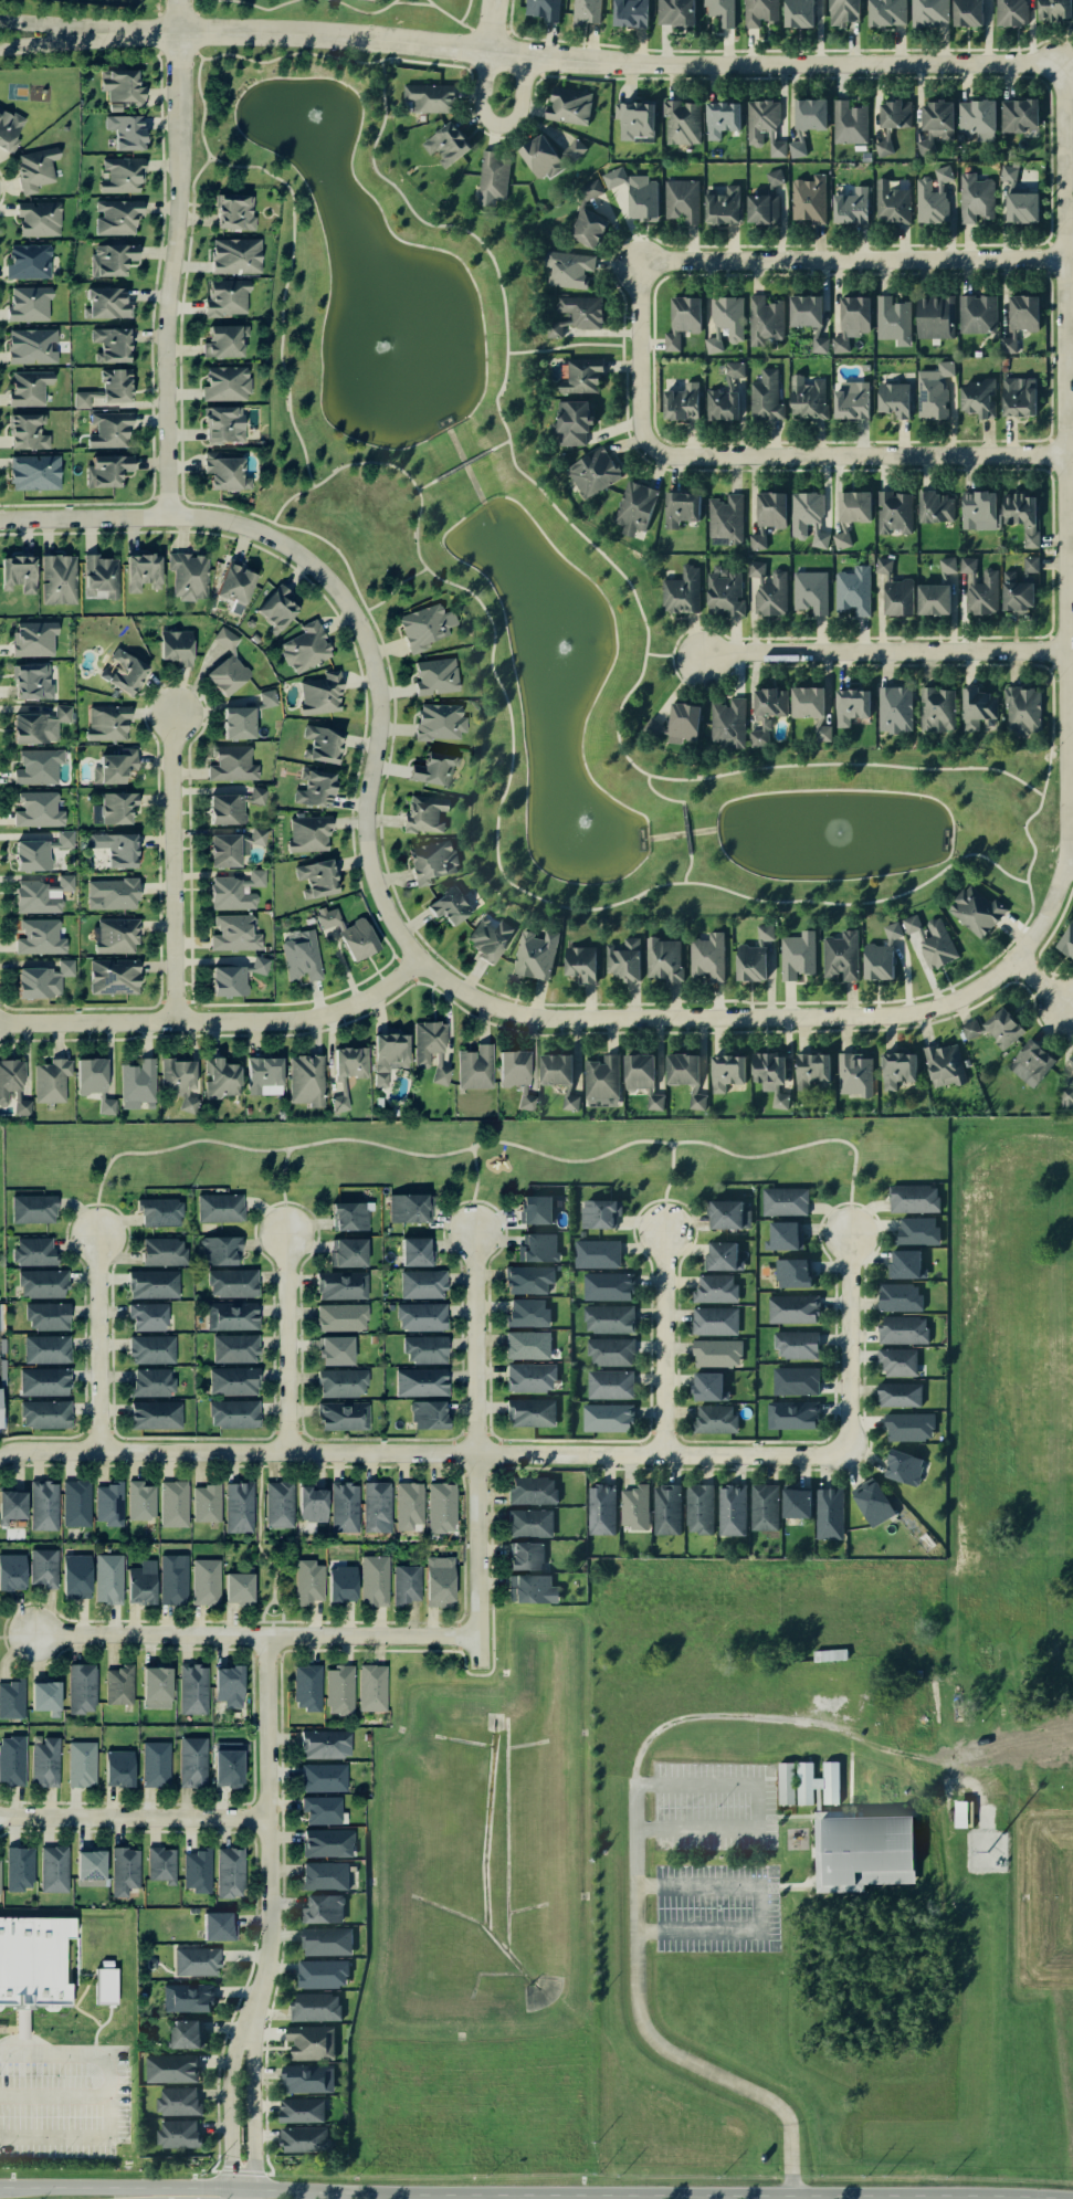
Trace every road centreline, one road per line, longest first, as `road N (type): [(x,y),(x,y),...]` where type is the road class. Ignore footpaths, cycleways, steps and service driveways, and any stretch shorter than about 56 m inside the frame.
road 1 (residential): [(0,521),(211,516),(272,537),(324,576),(361,631),(377,677),(379,738),(367,834),(380,895),(419,960),(486,1004),(559,1018),(902,1014),(983,982),(1017,956),(1040,922)]
road 2 (residential): [(126,35),(340,36),(625,65),(1054,69)]
road 3 (residential): [(1040,922),(1065,865),(1067,832),(1063,93),(1054,69)]
road 4 (residential): [(0,1455),(844,1448)]
road 5 (residential): [(241,2198),(242,2052),(270,1936),(266,1637)]
road 6 (residential): [(177,0),(181,173),(168,515)]
road 7 (secondary): [(508,2191),(0,2186)]
road 8 (residential): [(34,1635),(480,1635)]
road 9 (residential): [(0,1025),(293,1021),(365,999),(419,960)]
road 10 (residential): [(480,1663),(475,1233)]
road 11 (residential): [(643,270),(671,261),(1063,257)]
road 12 (residential): [(1063,454),(669,457),(648,446)]
road 13 (residential): [(704,655),(1065,652)]
road 14 (secondary): [(886,2193),(580,2192)]
road 15 (residential): [(175,715),(177,1020)]
road 16 (residential): [(0,1817),(270,1821)]
road 17 (residential): [(663,1452),(664,1230)]
road 18 (residential): [(98,1233),(101,1451)]
road 19 (residential): [(287,1237),(288,1453)]
road 20 (residential): [(844,1448),(848,1234)]
road 21 (residential): [(648,446),(638,427),(643,270)]
road 22 (residential): [(126,35),(0,20)]
road 23 (residential): [(0,44),(126,35)]

